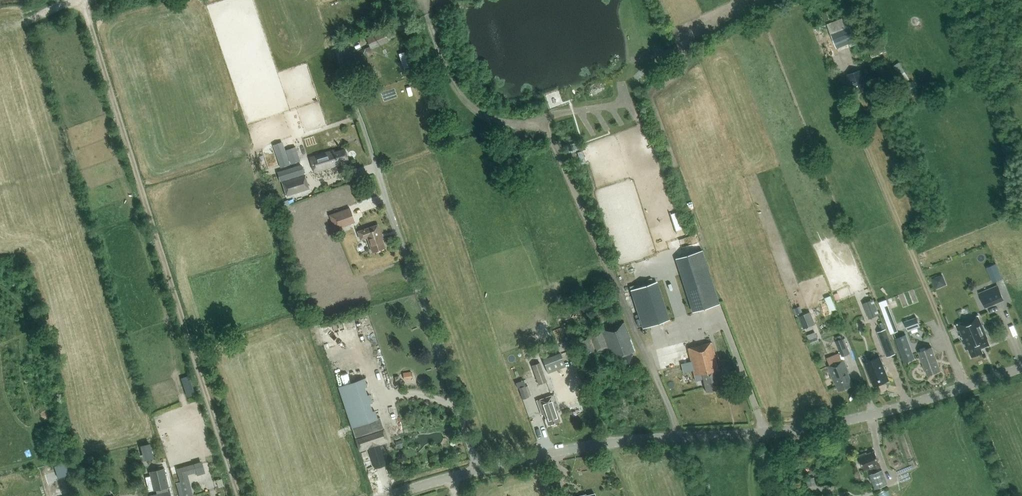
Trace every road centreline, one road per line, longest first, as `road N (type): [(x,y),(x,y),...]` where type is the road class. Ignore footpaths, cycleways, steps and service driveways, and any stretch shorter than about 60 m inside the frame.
road 1 (tertiary): [(394,495),(597,444),(809,427),(1021,368)]
road 2 (track): [(240,495),(89,5)]
road 3 (track): [(965,386),(863,131)]

